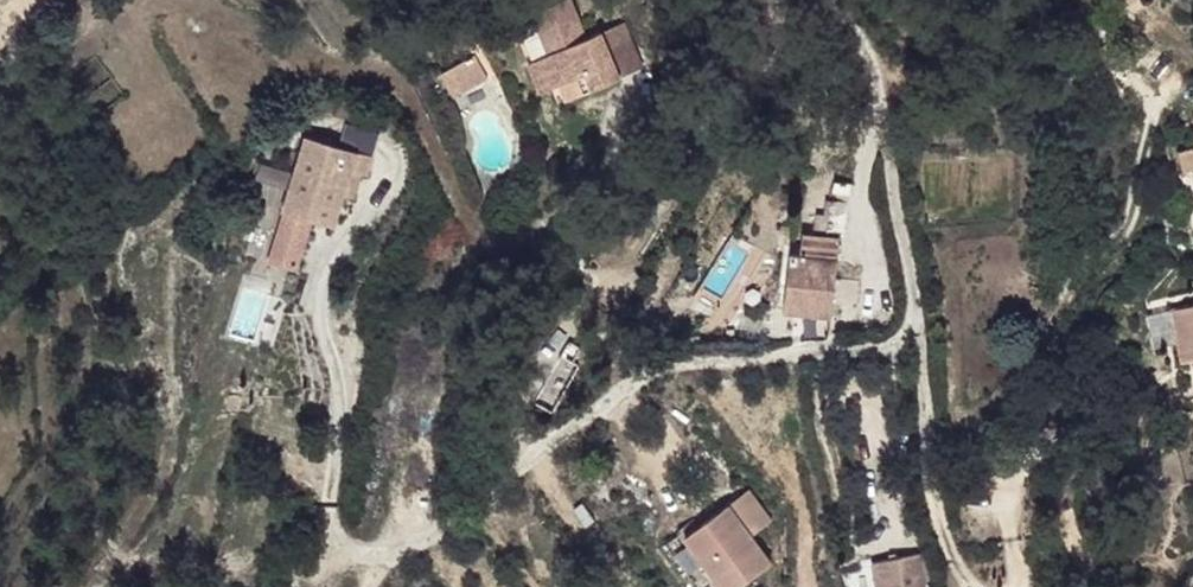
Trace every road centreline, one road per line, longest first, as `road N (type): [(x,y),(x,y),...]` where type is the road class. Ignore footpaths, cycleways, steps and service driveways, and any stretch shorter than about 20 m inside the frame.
road 1 (track): [(920,347),(761,350),(651,364),(516,459),(477,502),(375,586)]
road 2 (track): [(986,586),(962,556),(936,478),(879,67)]

